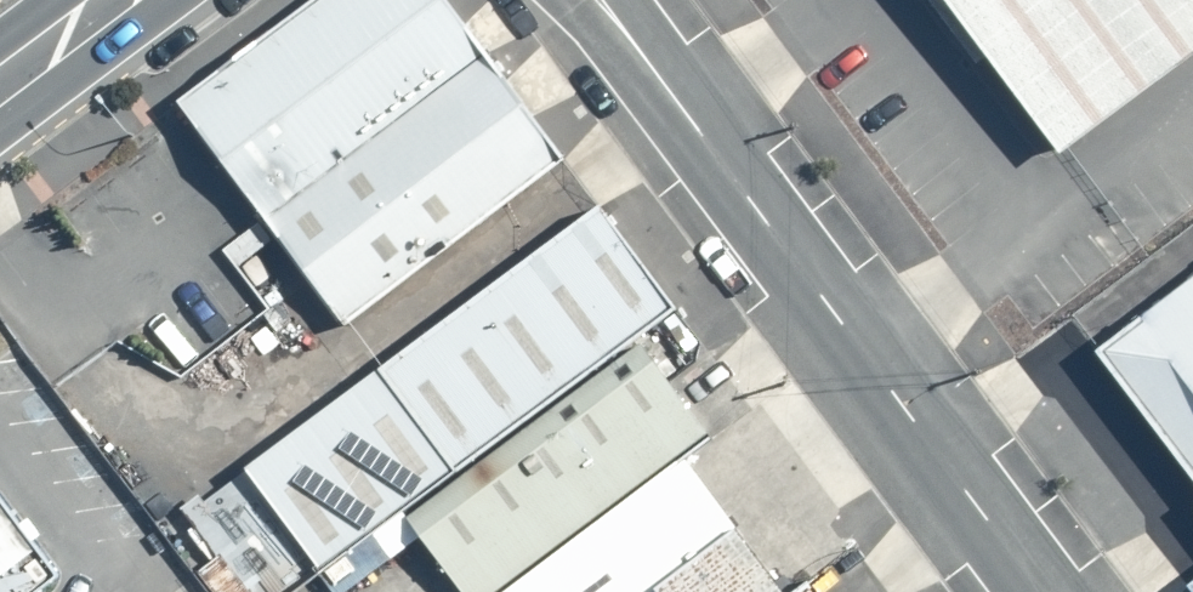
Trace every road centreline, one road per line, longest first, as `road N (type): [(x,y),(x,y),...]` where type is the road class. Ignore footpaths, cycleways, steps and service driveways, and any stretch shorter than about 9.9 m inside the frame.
road 1 (unclassified): [(596,0),(1042,591)]
road 2 (secondary): [(182,0),(0,129)]

